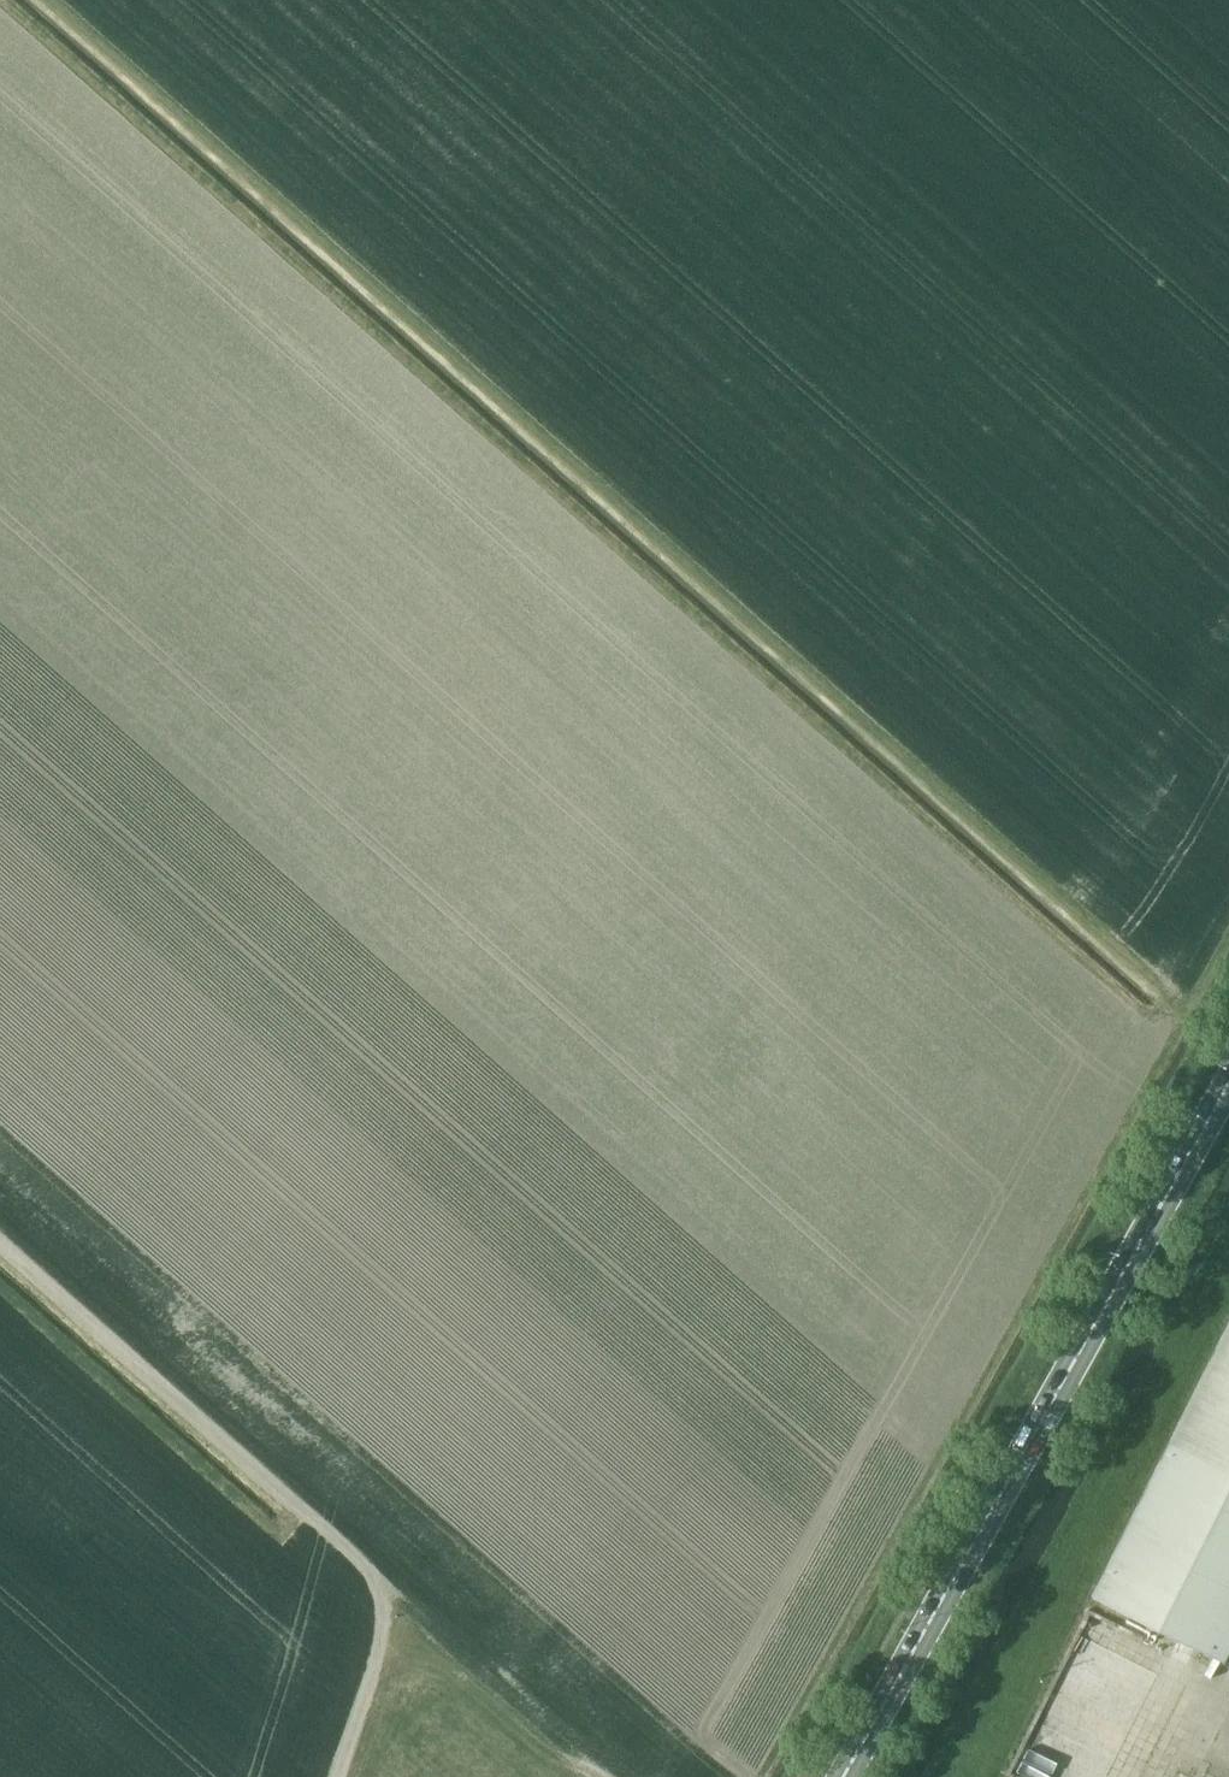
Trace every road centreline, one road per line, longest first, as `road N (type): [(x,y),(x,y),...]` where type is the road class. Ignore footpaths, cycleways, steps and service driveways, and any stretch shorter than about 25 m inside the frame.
road 1 (secondary): [(843,1776),(1228,1083)]

